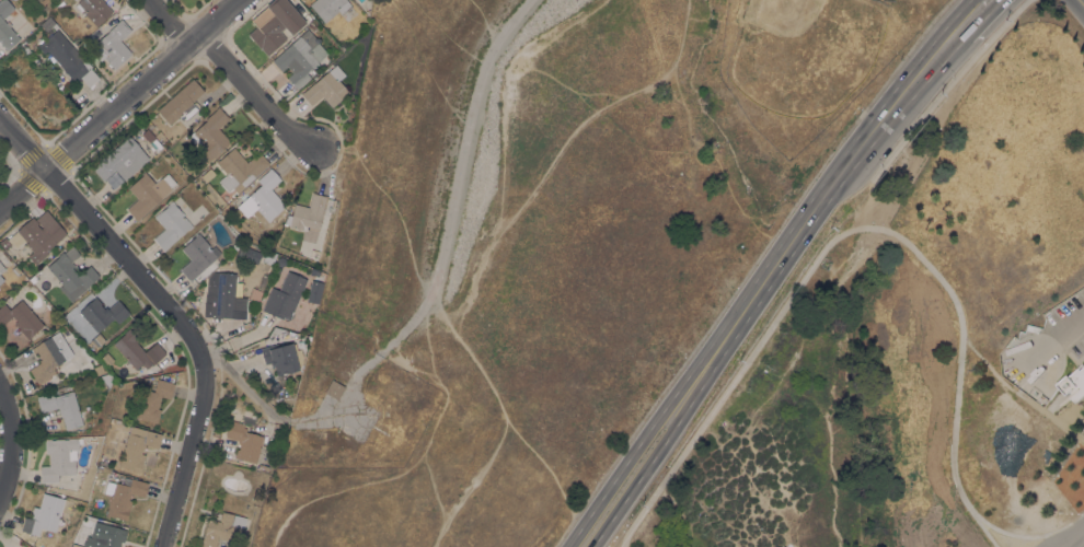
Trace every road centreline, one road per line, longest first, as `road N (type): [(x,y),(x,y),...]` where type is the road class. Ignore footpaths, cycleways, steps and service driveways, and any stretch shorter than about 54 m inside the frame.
road 1 (primary): [(864,137),(776,246),(566,546)]
road 2 (primary): [(591,546),(864,137)]
road 3 (residential): [(238,0),(0,204)]
road 4 (residential): [(201,360),(176,316),(0,124)]
road 5 (residential): [(201,360),(201,394),(161,546)]
road 6 (residential): [(312,144),(285,128),(200,33)]
road 7 (primary): [(864,137),(952,33)]

